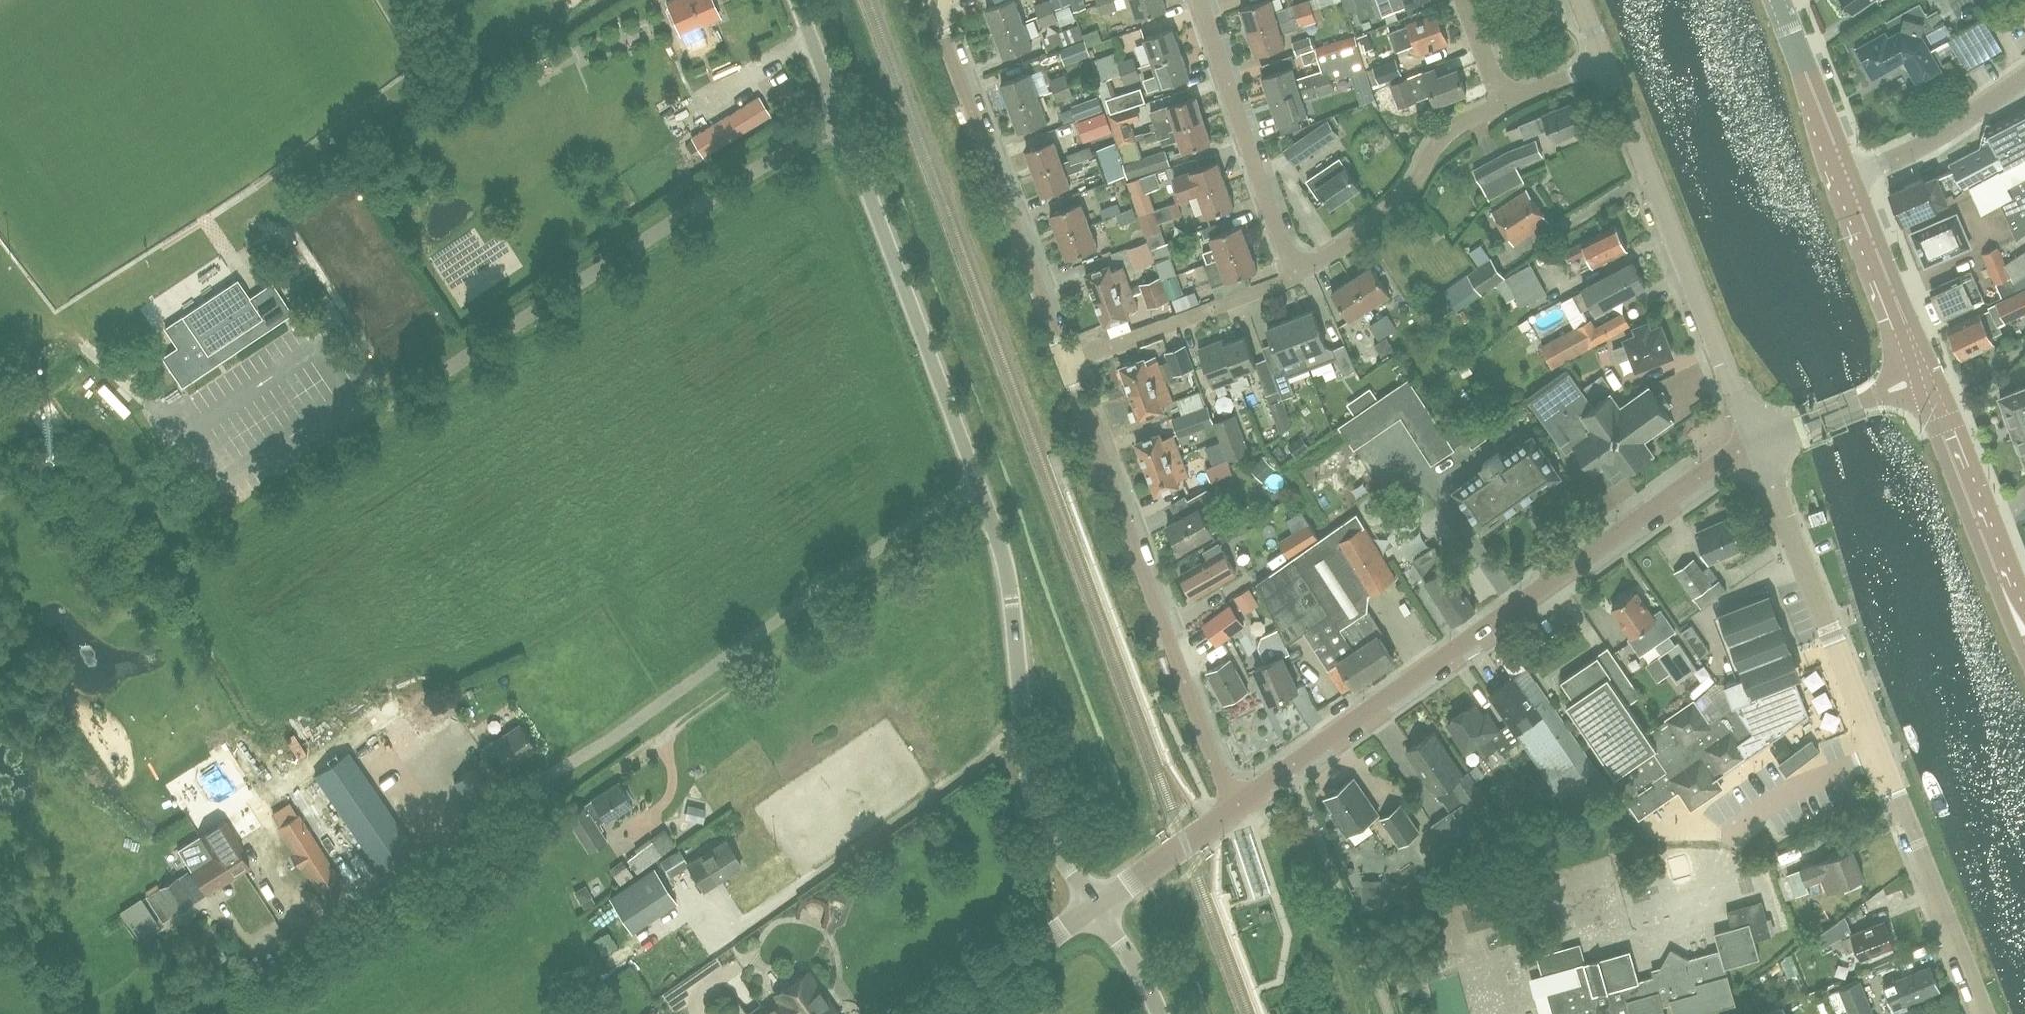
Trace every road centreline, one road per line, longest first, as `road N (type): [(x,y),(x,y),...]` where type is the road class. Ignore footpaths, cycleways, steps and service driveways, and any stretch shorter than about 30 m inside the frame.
road 1 (unclassified): [(1093,905),(1035,806),(1011,600),(990,511),(794,0)]
road 2 (tertiary): [(1234,810),(1701,476),(1757,444)]
road 3 (unclassified): [(1985,1013),(1757,444)]
road 4 (residential): [(1234,810),(1066,364)]
road 5 (residential): [(1757,444),(1606,63)]
road 6 (residential): [(1066,364),(932,0)]
road 7 (residential): [(1294,276),(1201,0)]
road 8 (residential): [(1294,276),(1391,212),(1447,133),(1504,104)]
road 9 (secondary): [(2024,630),(1926,378)]
road 10 (residential): [(1066,364),(1294,276)]
road 11 (secondary): [(1926,378),(1845,180)]
road 12 (unclassified): [(1845,180),(1936,139),(2024,78)]
road 13 (secondary): [(1845,180),(1777,0)]
road 14 (tertiary): [(941,1013),(1093,905)]
road 15 (tertiary): [(1757,444),(1926,378)]
road 16 (tertiary): [(1093,905),(1234,810)]
road 17 (unclassified): [(1160,1013),(1093,905)]

